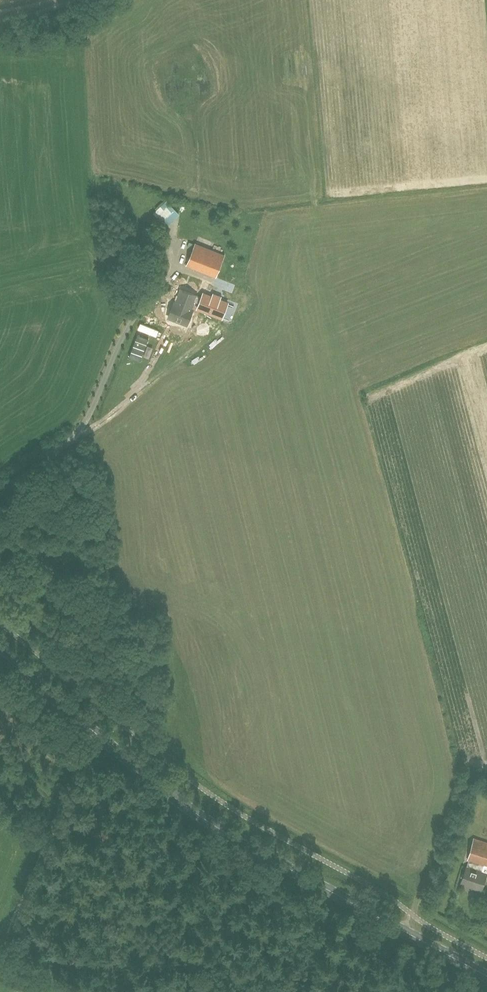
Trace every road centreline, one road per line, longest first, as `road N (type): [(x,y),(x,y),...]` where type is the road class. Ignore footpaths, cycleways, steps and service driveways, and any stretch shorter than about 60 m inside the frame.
road 1 (primary): [(486,976),(234,841),(0,658)]
road 2 (unclassified): [(0,493),(81,432),(121,340)]
road 3 (track): [(92,730),(46,845)]

